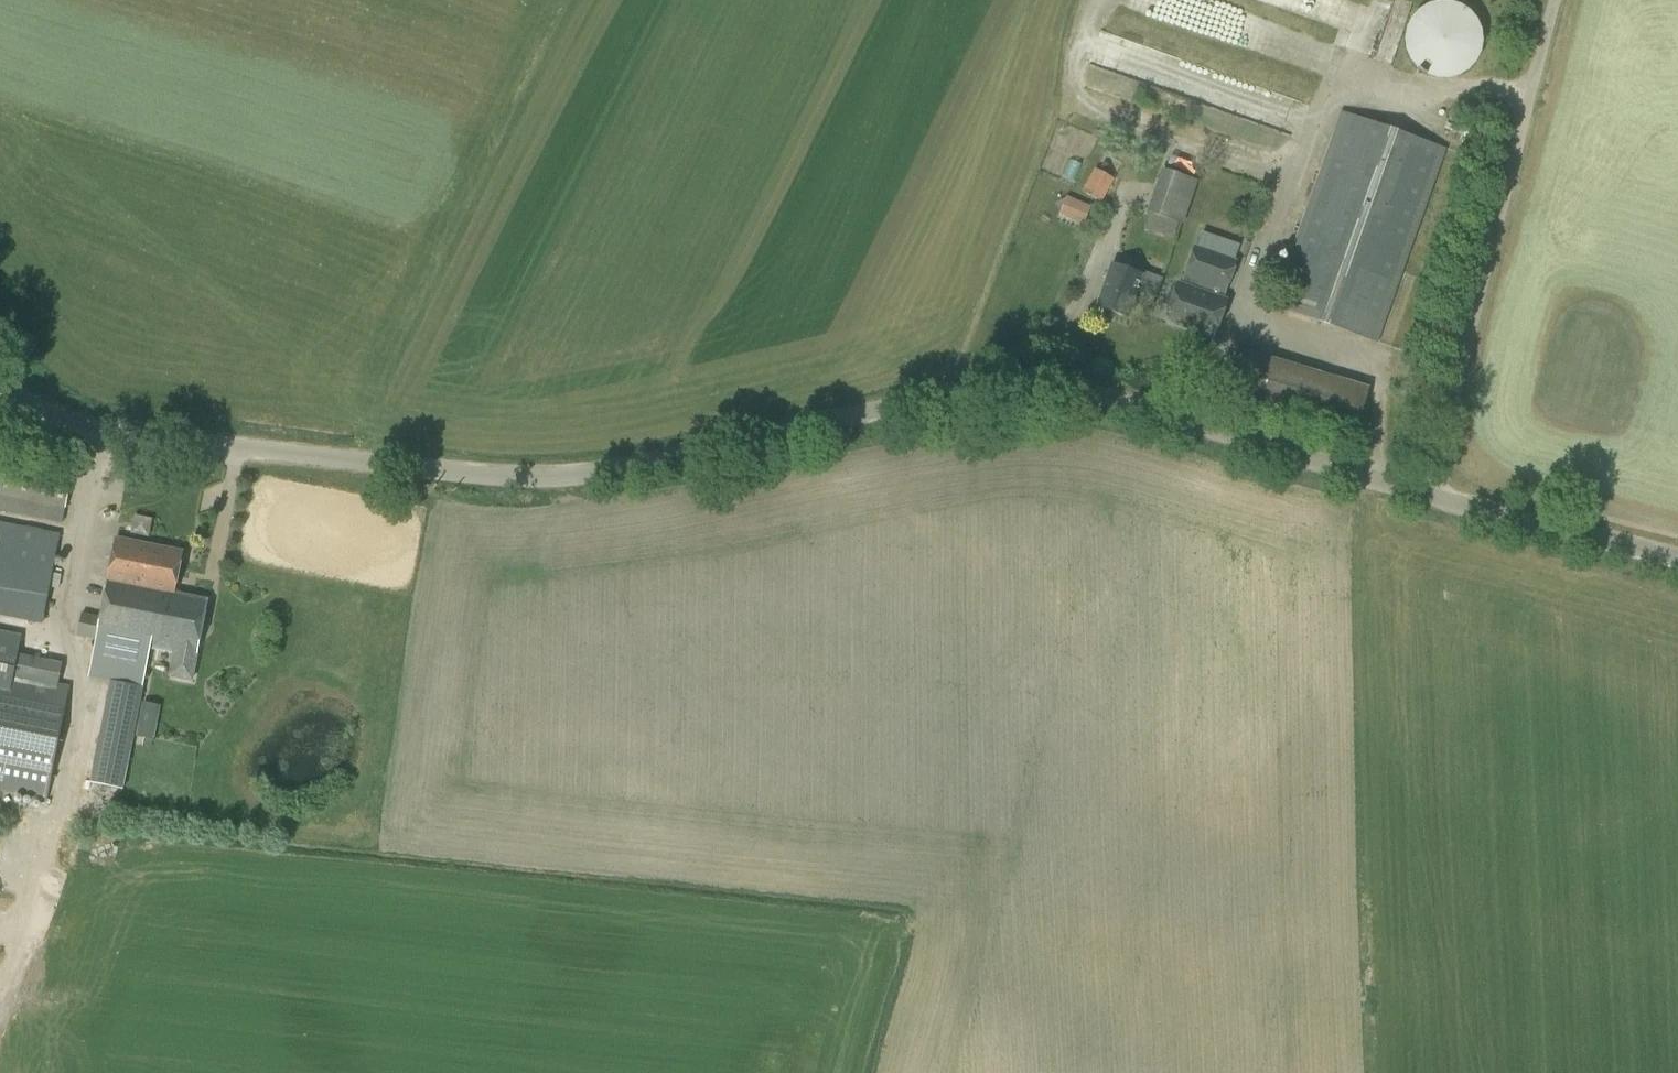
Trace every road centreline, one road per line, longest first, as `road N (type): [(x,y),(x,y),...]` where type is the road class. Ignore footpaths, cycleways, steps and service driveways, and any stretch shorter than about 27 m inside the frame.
road 1 (unclassified): [(1427,493),(1063,385),(978,388),(560,477),(124,436),(67,421),(0,381)]
road 2 (unclassified): [(1427,493),(1554,0)]
road 3 (unclassified): [(1677,557),(1427,493)]

